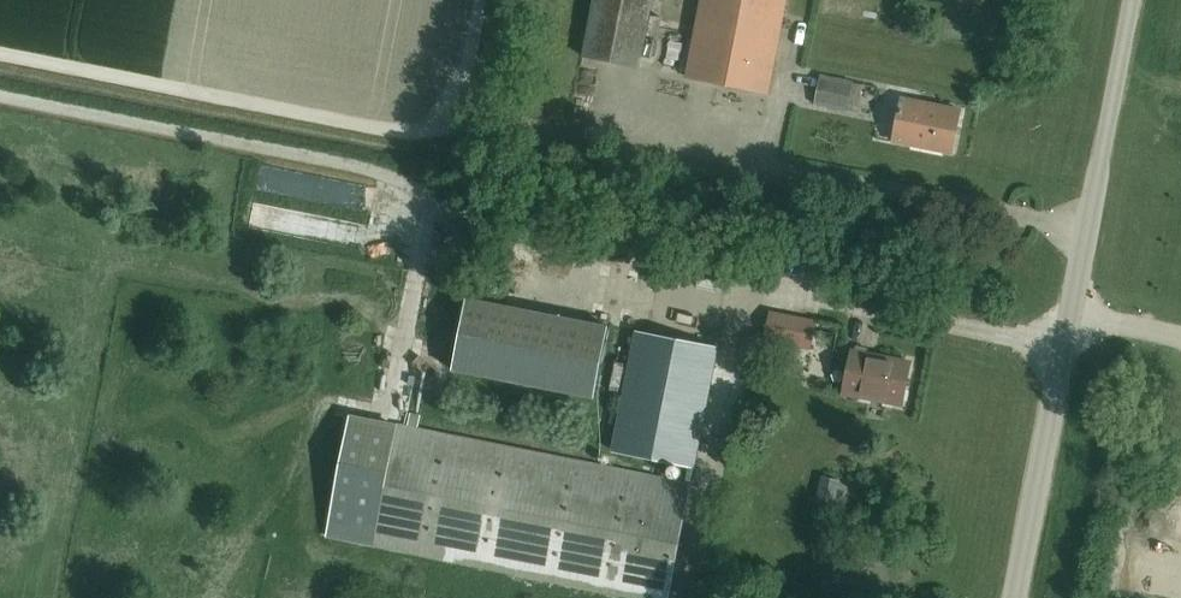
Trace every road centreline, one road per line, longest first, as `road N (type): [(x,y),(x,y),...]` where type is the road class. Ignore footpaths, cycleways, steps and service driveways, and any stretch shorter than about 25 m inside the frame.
road 1 (unclassified): [(1009,597),(1128,0)]
road 2 (track): [(452,0),(431,119),(395,125),(235,104),(0,59)]

